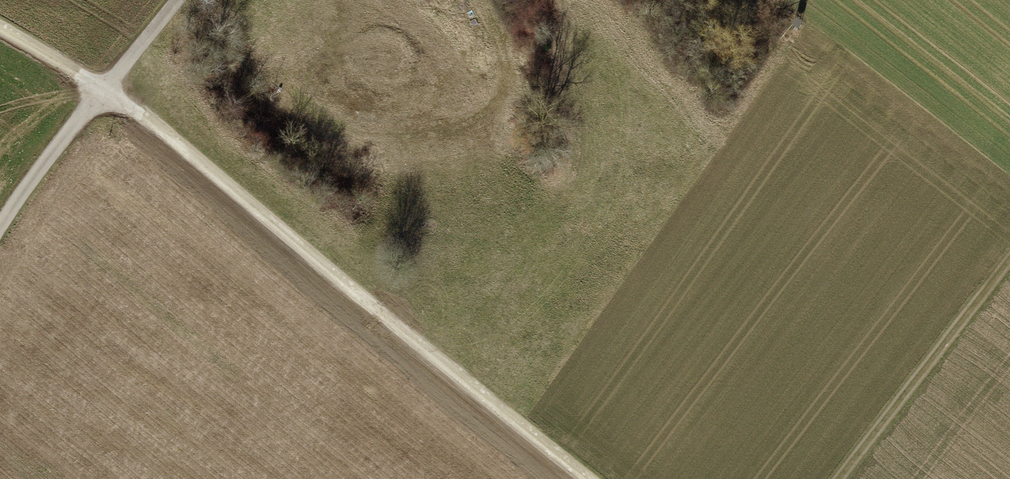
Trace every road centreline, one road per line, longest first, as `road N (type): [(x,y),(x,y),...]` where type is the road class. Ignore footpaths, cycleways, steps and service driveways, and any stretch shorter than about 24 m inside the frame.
road 1 (track): [(0,32),(153,124),(588,478)]
road 2 (track): [(181,0),(69,131),(0,226)]
road 3 (track): [(1009,254),(837,478)]

